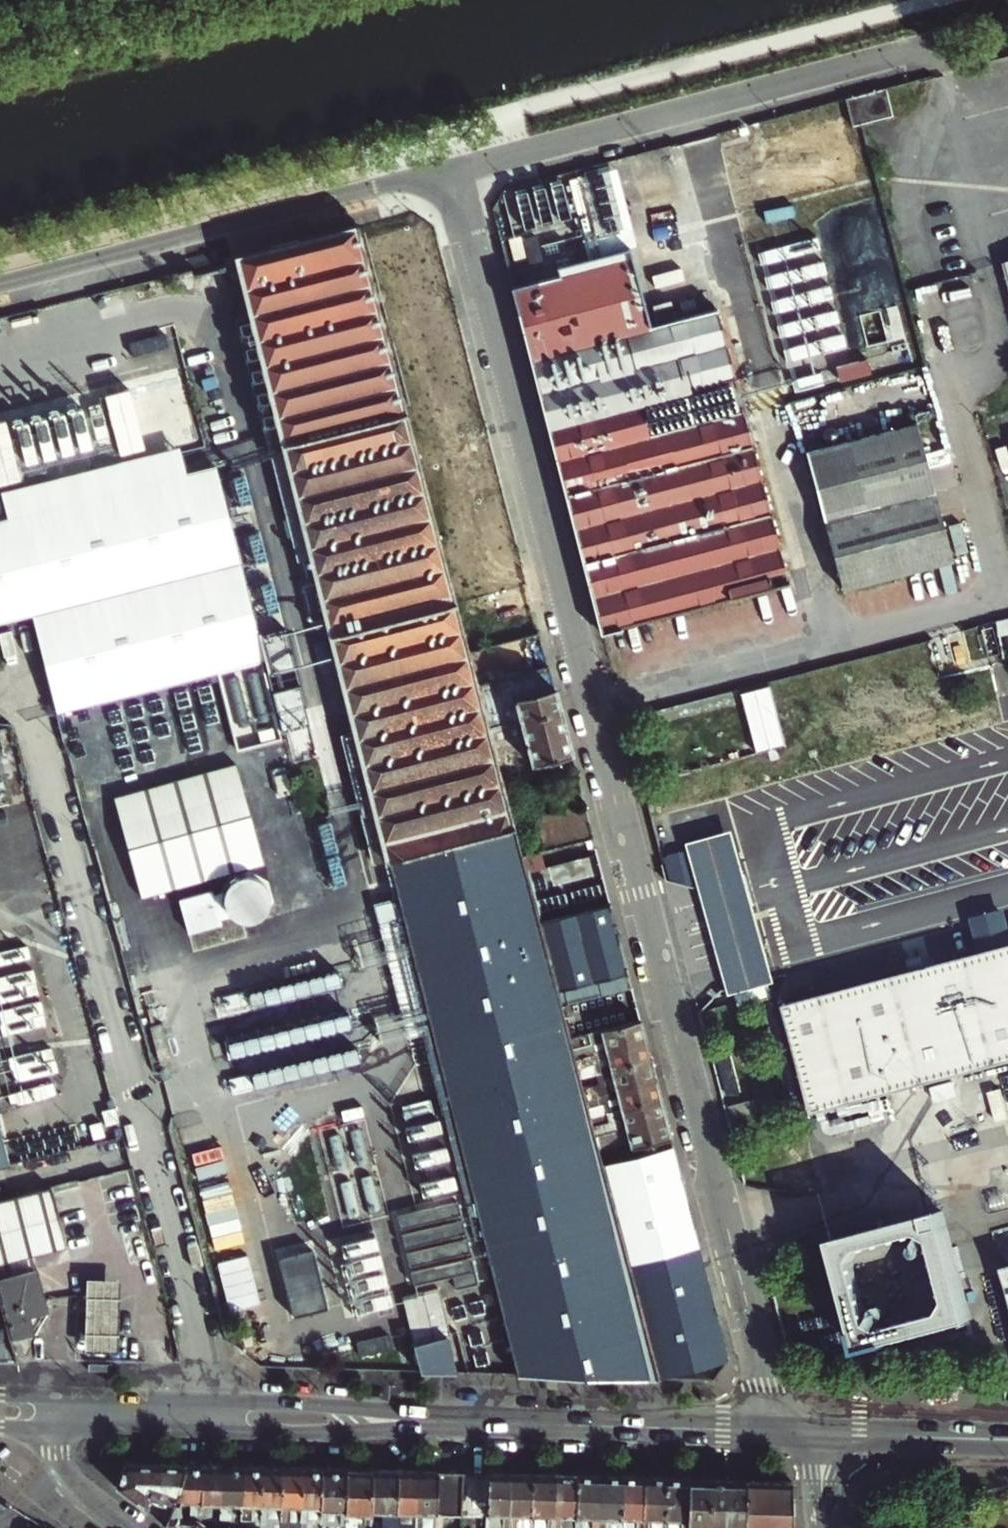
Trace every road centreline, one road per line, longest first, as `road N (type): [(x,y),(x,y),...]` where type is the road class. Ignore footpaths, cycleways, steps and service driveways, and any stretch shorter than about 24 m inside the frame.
road 1 (residential): [(723,1206),(449,159)]
road 2 (unclassified): [(942,72),(920,52),(891,46),(490,148)]
road 3 (residential): [(0,274),(449,159)]
road 4 (secondary): [(478,1425),(323,1407),(57,1397)]
road 5 (secondary): [(57,1430),(284,1435),(478,1425)]
road 6 (secondary): [(478,1425),(768,1432)]
road 7 (residential): [(723,1206),(768,1385)]
road 8 (secondary): [(823,1434),(1007,1440)]
road 9 (tertiary): [(57,1430),(73,1479),(134,1527)]

